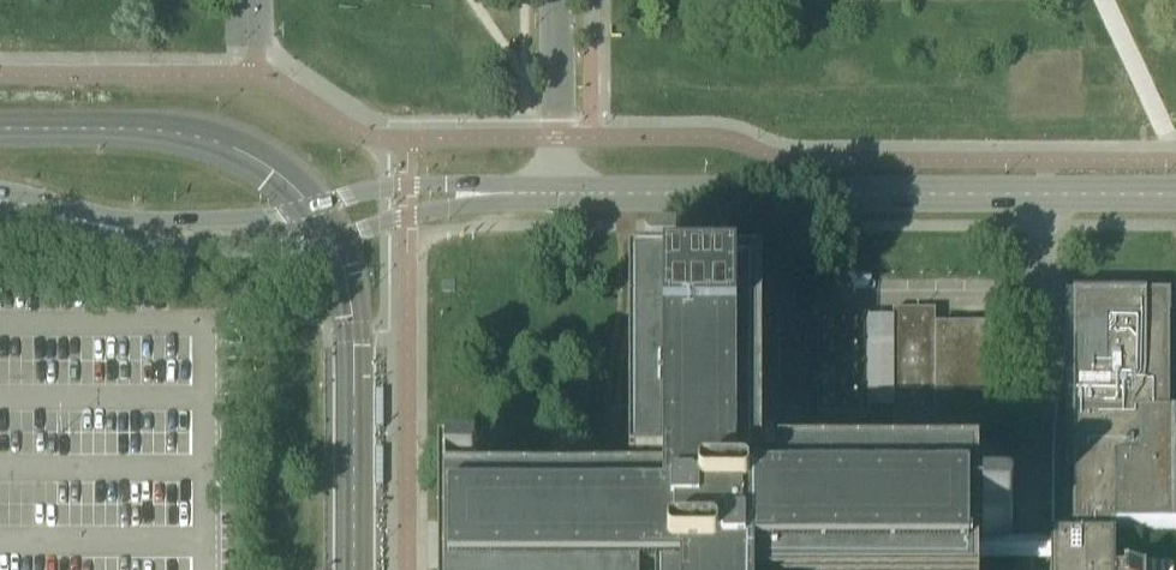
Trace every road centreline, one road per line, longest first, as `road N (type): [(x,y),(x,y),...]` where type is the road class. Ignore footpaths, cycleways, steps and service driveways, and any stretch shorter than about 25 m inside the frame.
road 1 (secondary): [(556,194),(1175,196)]
road 2 (secondary): [(0,200),(138,233),(278,231),(407,198),(556,194)]
road 3 (unclassified): [(556,194),(556,0)]

